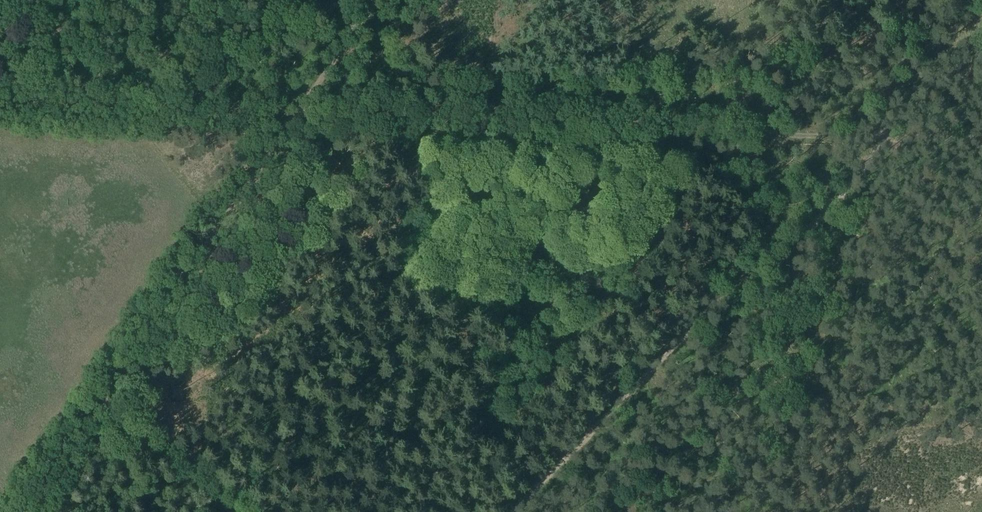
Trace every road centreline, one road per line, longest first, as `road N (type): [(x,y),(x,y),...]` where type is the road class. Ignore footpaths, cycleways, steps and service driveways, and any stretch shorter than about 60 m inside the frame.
road 1 (track): [(981,140),(0,104)]
road 2 (track): [(893,137),(873,169),(706,323),(529,511)]
road 3 (track): [(302,116),(34,511)]

